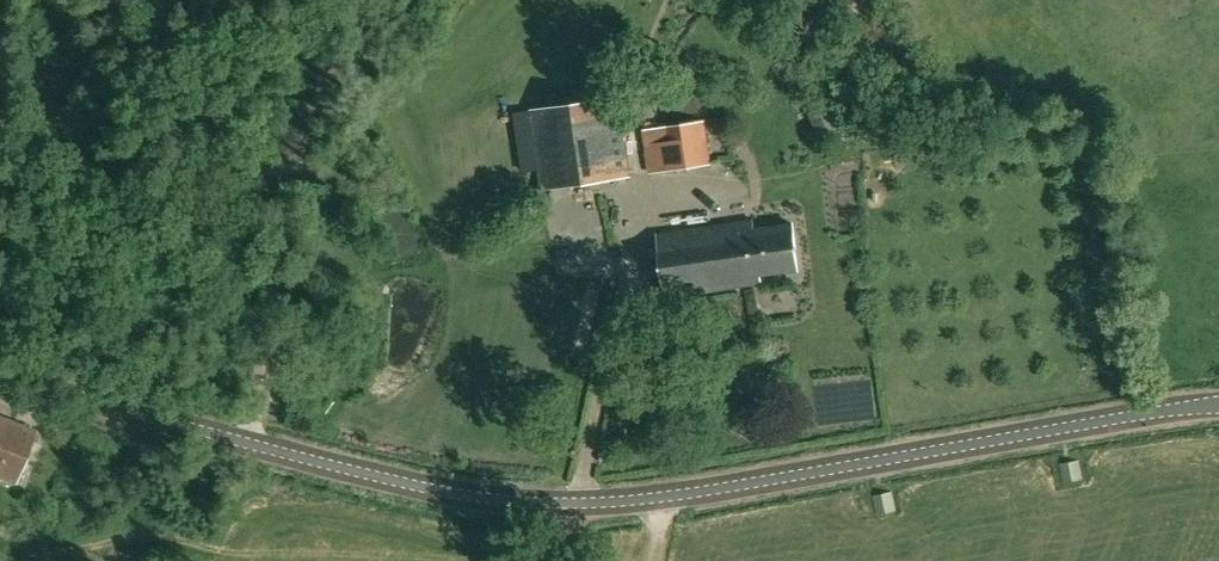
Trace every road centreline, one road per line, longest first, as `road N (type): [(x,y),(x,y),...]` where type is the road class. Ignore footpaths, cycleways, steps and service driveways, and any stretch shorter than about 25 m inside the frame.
road 1 (unclassified): [(1218,409),(661,497),(567,503),(450,491),(216,434),(0,362)]
road 2 (track): [(412,0),(326,88),(216,434)]

